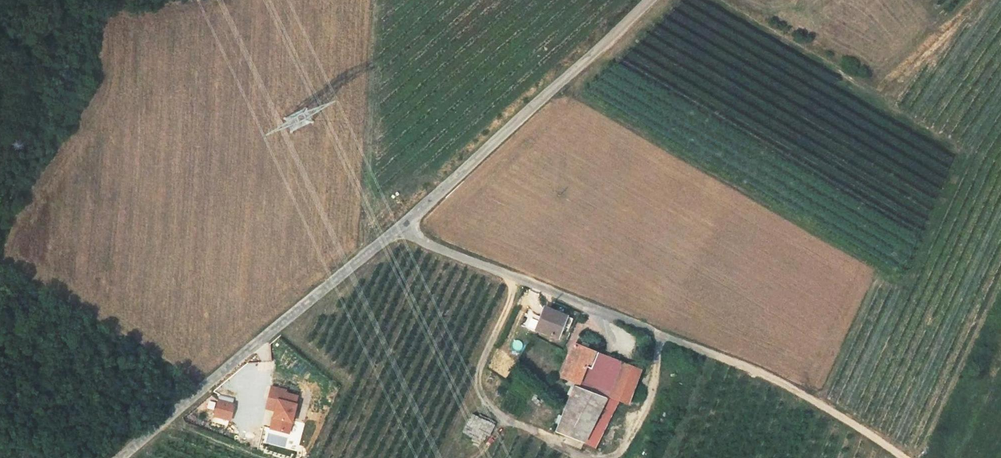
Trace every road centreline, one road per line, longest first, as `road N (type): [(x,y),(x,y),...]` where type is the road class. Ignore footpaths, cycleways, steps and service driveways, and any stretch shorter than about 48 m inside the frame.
road 1 (unclassified): [(118,457),(399,225),(649,0)]
road 2 (track): [(716,356),(820,405),(902,457)]

